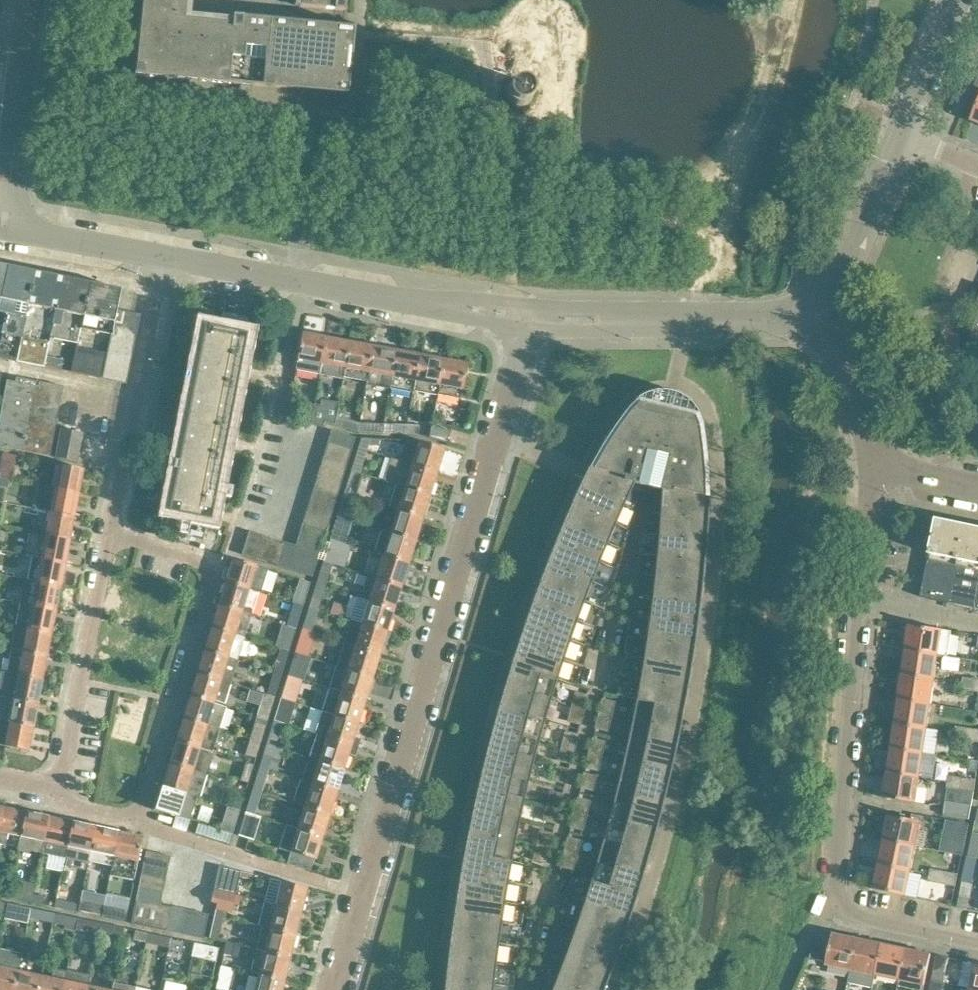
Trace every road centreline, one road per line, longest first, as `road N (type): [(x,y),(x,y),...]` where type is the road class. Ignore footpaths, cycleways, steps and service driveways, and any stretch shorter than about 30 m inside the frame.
road 1 (residential): [(336,989),(532,318)]
road 2 (residential): [(63,796),(62,812),(139,830),(214,592),(201,552),(112,525)]
road 3 (residential): [(977,940),(853,914),(840,902),(865,595)]
road 4 (residential): [(532,318),(159,258)]
road 5 (residential): [(819,311),(793,322),(532,318)]
road 6 (residential): [(63,796),(112,525)]
road 7 (residential): [(112,525),(159,258)]
road 8 (residential): [(7,230),(33,0)]
road 9 (residential): [(819,311),(900,134)]
road 10 (residential): [(870,464),(862,410),(819,311)]
road 11 (residential): [(159,258),(7,230)]
road 12 (residential): [(900,134),(955,0)]
road 13 (residential): [(870,464),(865,595)]

